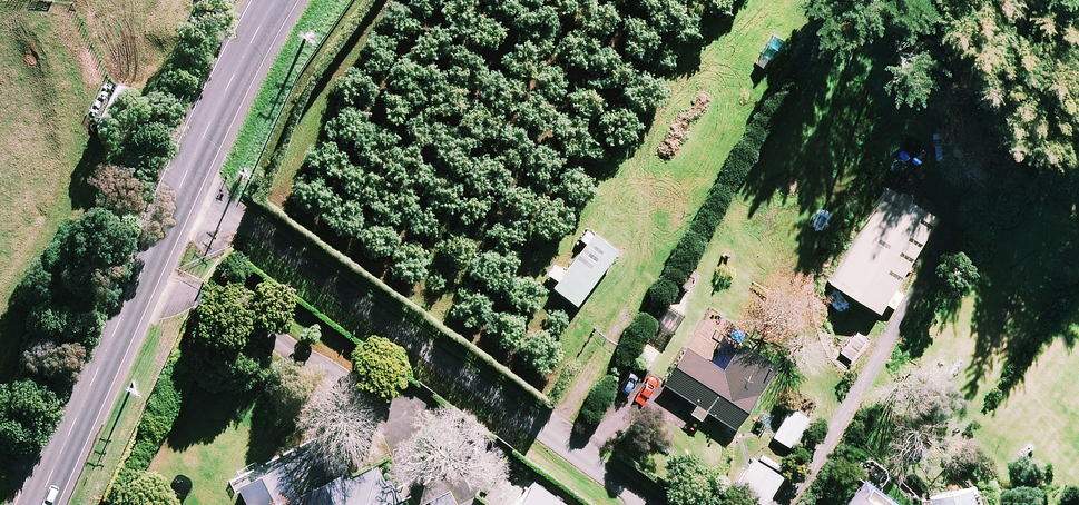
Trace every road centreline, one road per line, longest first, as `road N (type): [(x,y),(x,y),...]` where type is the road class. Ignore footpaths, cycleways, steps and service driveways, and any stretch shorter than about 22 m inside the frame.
road 1 (residential): [(652,504),(188,180)]
road 2 (secondary): [(188,180),(38,504)]
road 3 (secondary): [(275,0),(188,180)]

